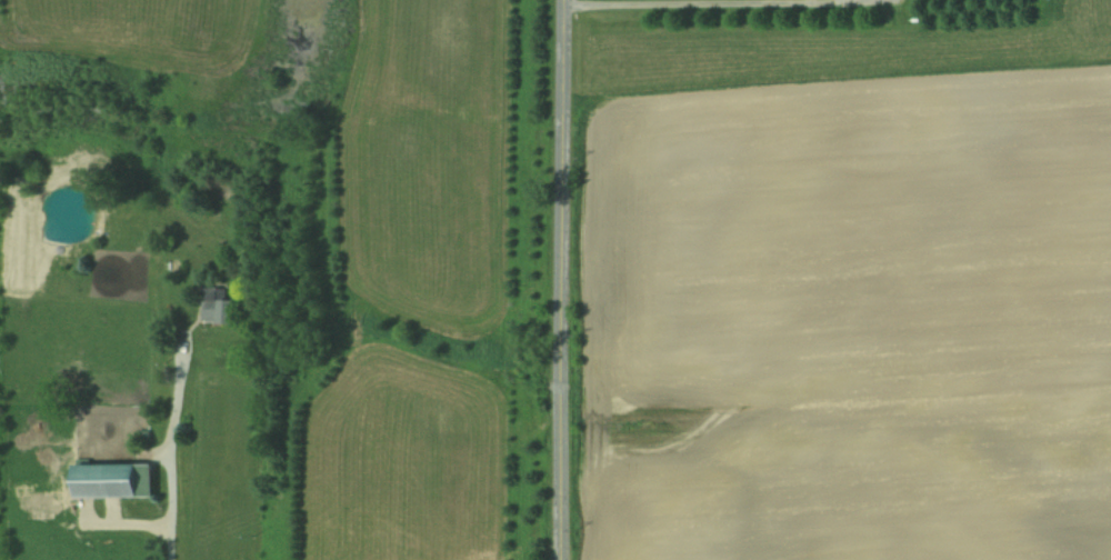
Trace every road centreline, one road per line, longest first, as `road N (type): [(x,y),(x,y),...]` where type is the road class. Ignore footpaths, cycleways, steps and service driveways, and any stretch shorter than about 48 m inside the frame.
road 1 (residential): [(564,0),(561,559)]

